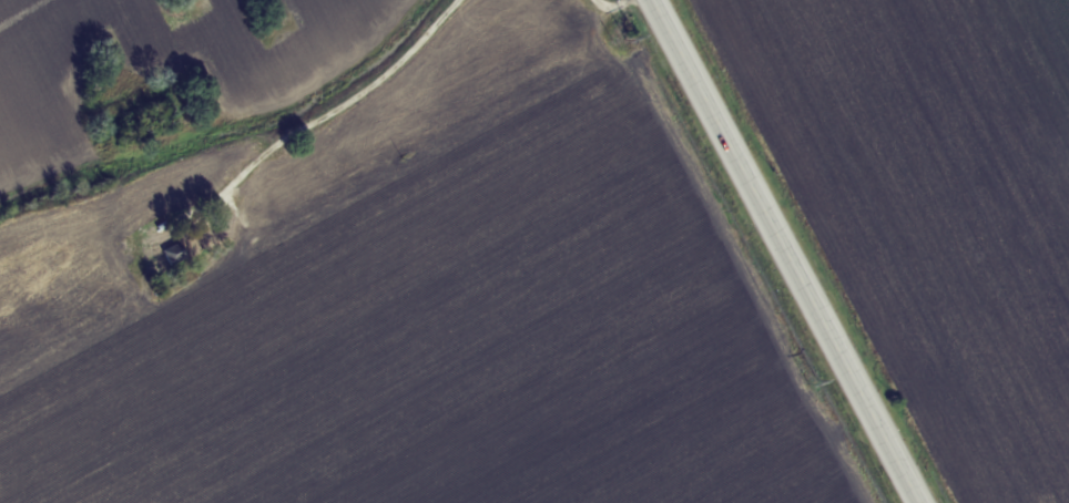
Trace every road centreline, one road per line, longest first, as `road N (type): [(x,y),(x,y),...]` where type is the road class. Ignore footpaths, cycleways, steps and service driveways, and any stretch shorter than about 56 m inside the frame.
road 1 (primary): [(918,502),(649,0)]

